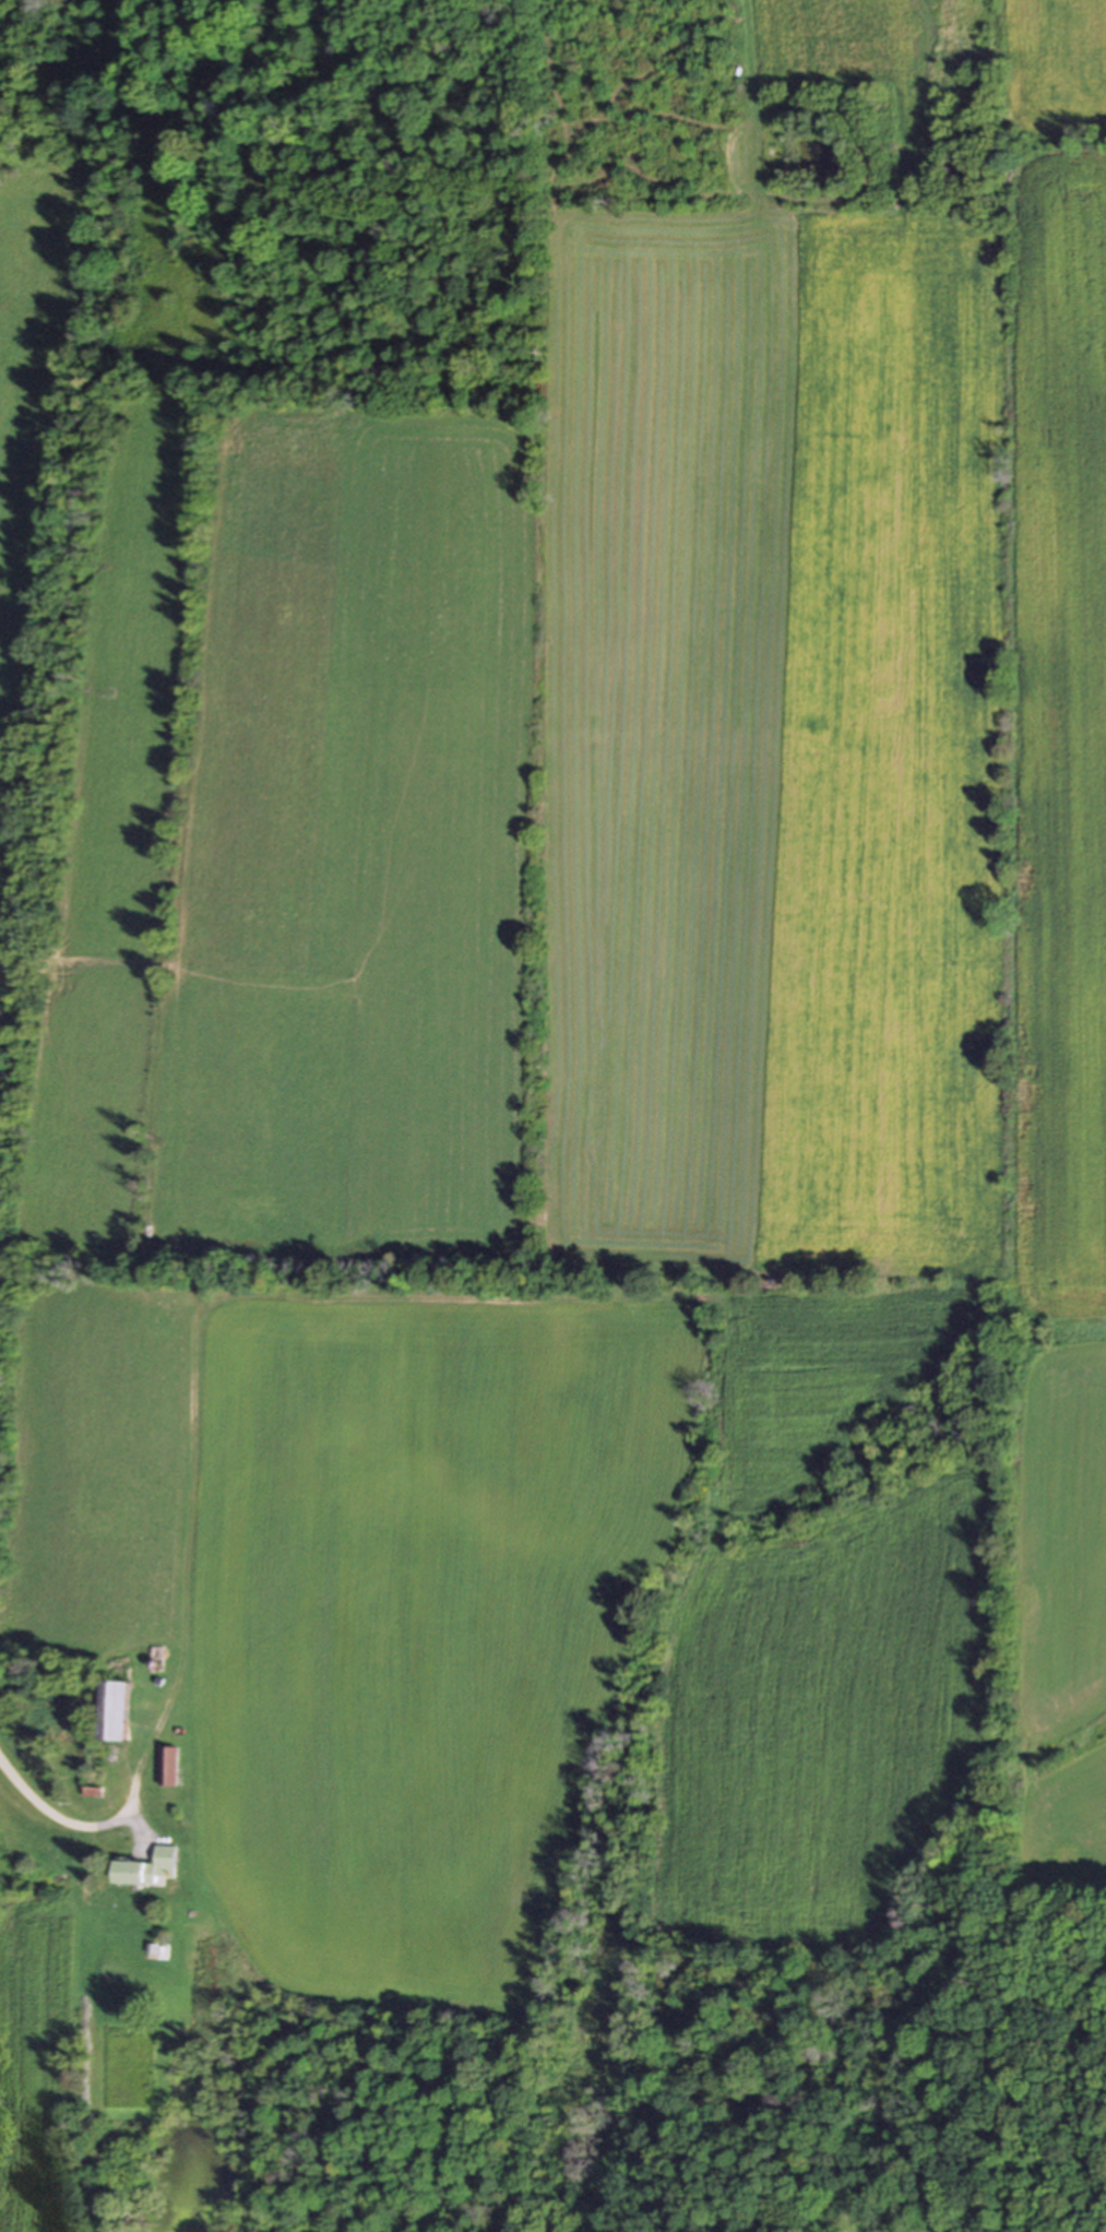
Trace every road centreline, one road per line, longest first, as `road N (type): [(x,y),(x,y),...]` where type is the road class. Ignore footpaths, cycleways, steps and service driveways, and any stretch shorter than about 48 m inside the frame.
road 1 (residential): [(0,1761),(66,1825),(91,1828),(123,1813),(168,1705),(182,1645),(193,1364)]

